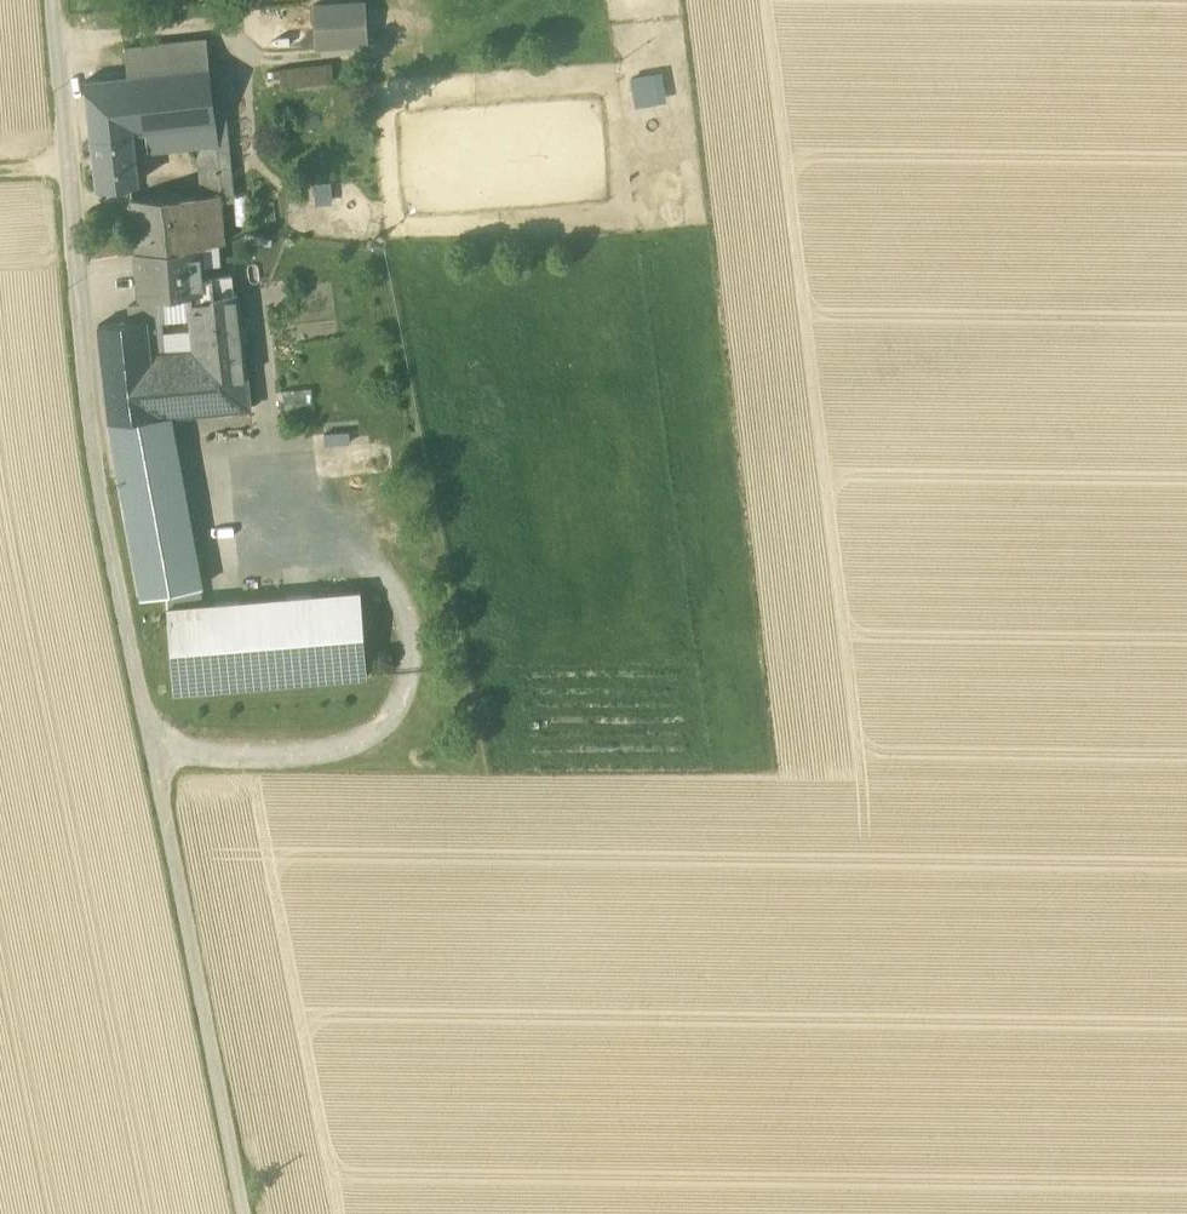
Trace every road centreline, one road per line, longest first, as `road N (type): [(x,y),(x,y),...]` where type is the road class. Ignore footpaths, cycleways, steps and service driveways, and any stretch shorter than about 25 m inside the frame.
road 1 (unclassified): [(52,0),(88,392),(244,1213)]

